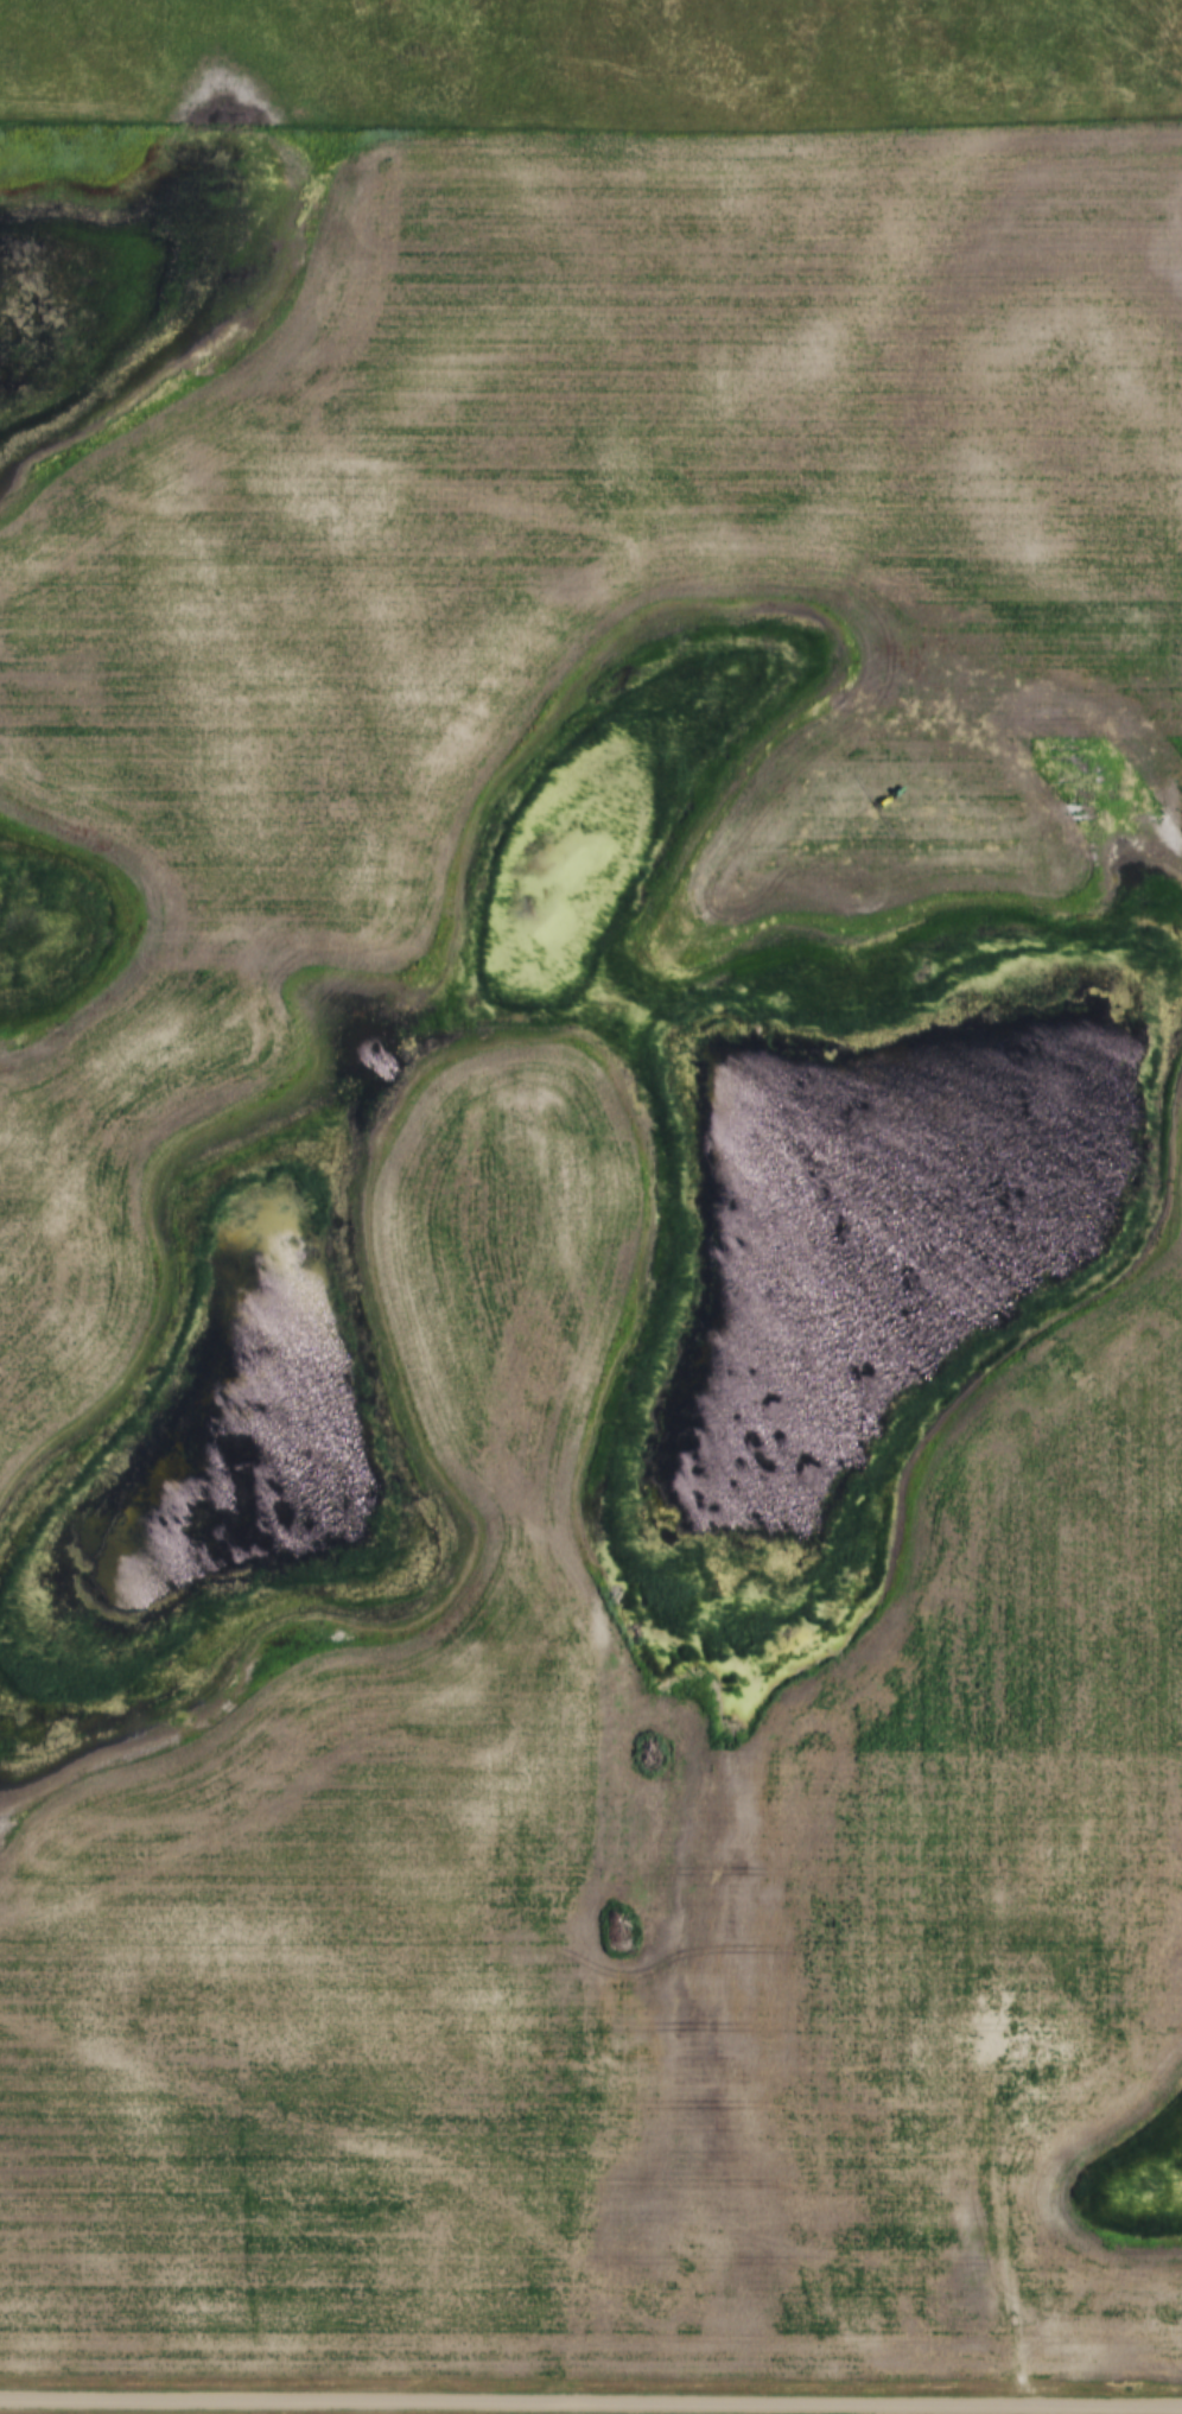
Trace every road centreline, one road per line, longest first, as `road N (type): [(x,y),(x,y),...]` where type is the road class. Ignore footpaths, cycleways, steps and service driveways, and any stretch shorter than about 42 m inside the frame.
road 1 (residential): [(1181,2405),(0,2403)]

